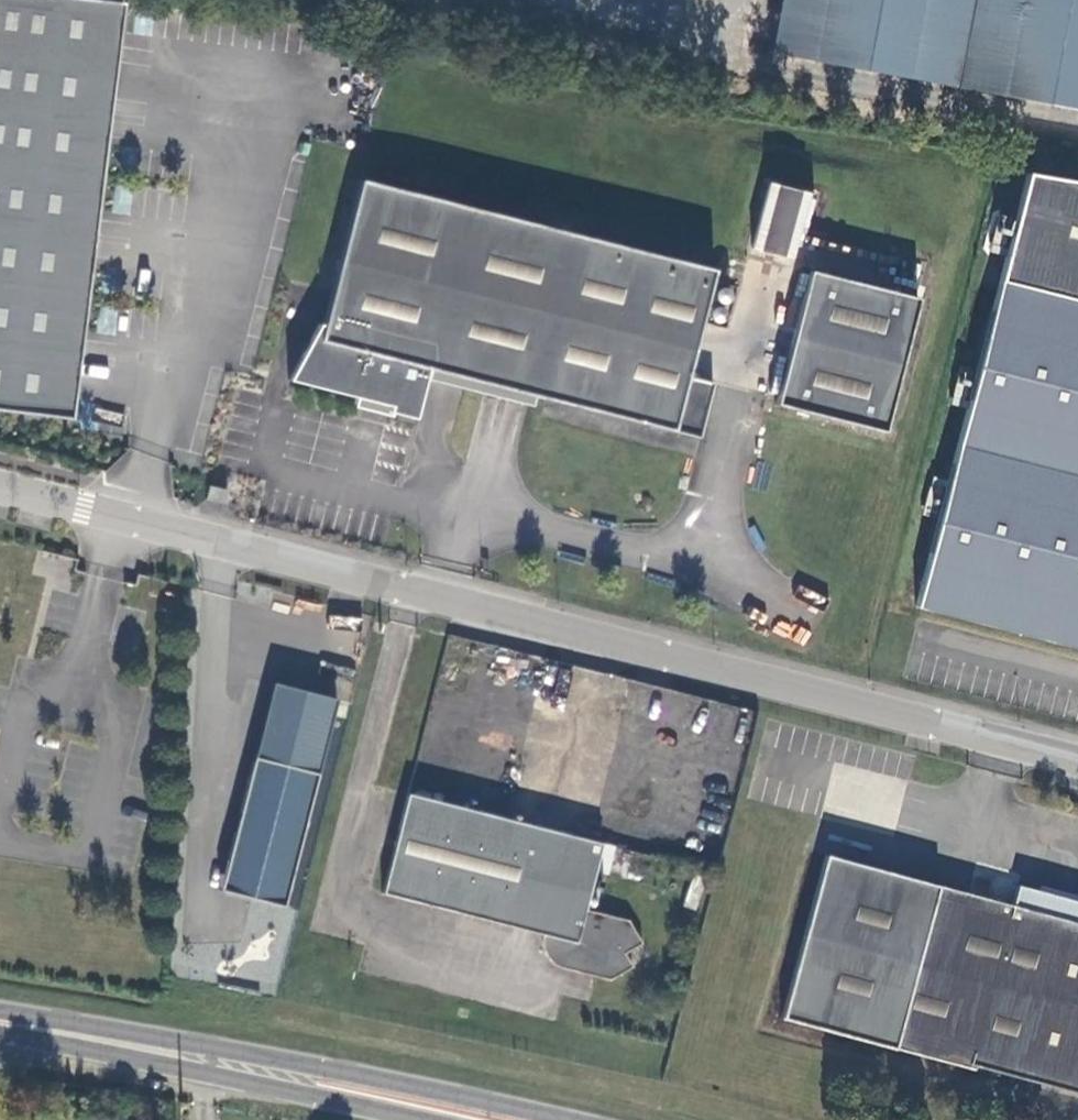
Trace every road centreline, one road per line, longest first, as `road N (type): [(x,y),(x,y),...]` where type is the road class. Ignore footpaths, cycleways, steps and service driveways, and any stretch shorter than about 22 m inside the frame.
road 1 (tertiary): [(1077,760),(0,484)]
road 2 (secondary): [(591,1119),(242,1045),(0,1018)]
road 3 (secondary): [(0,1026),(435,1119)]

